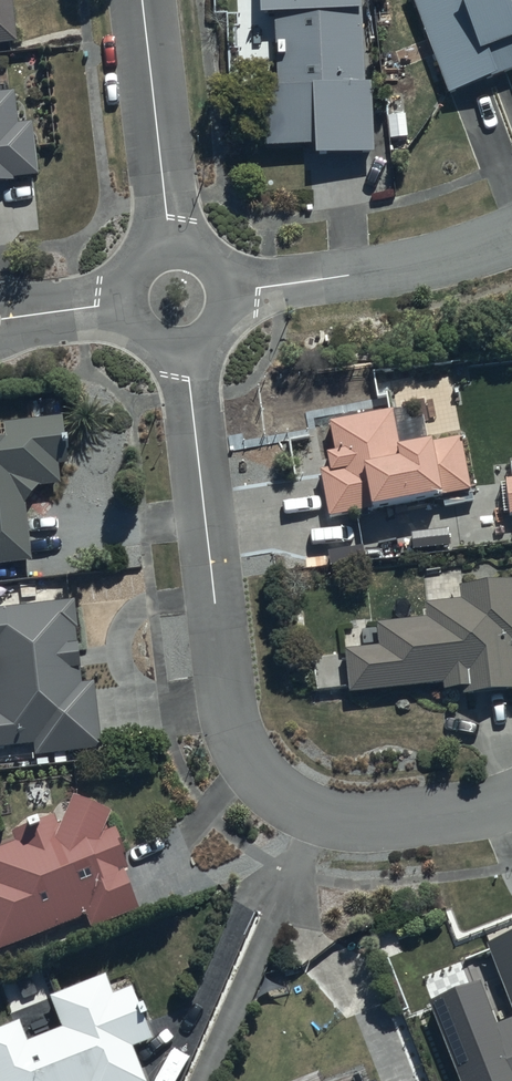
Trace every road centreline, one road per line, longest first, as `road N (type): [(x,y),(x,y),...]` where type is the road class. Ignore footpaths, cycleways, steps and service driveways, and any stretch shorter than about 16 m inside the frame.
road 1 (residential): [(185,350),(241,733),(254,767),(304,809),(346,819),(410,820),(511,795)]
road 2 (residential): [(230,292),(511,237)]
road 3 (residential): [(144,0),(171,247)]
road 4 (residential): [(0,320),(126,305)]

